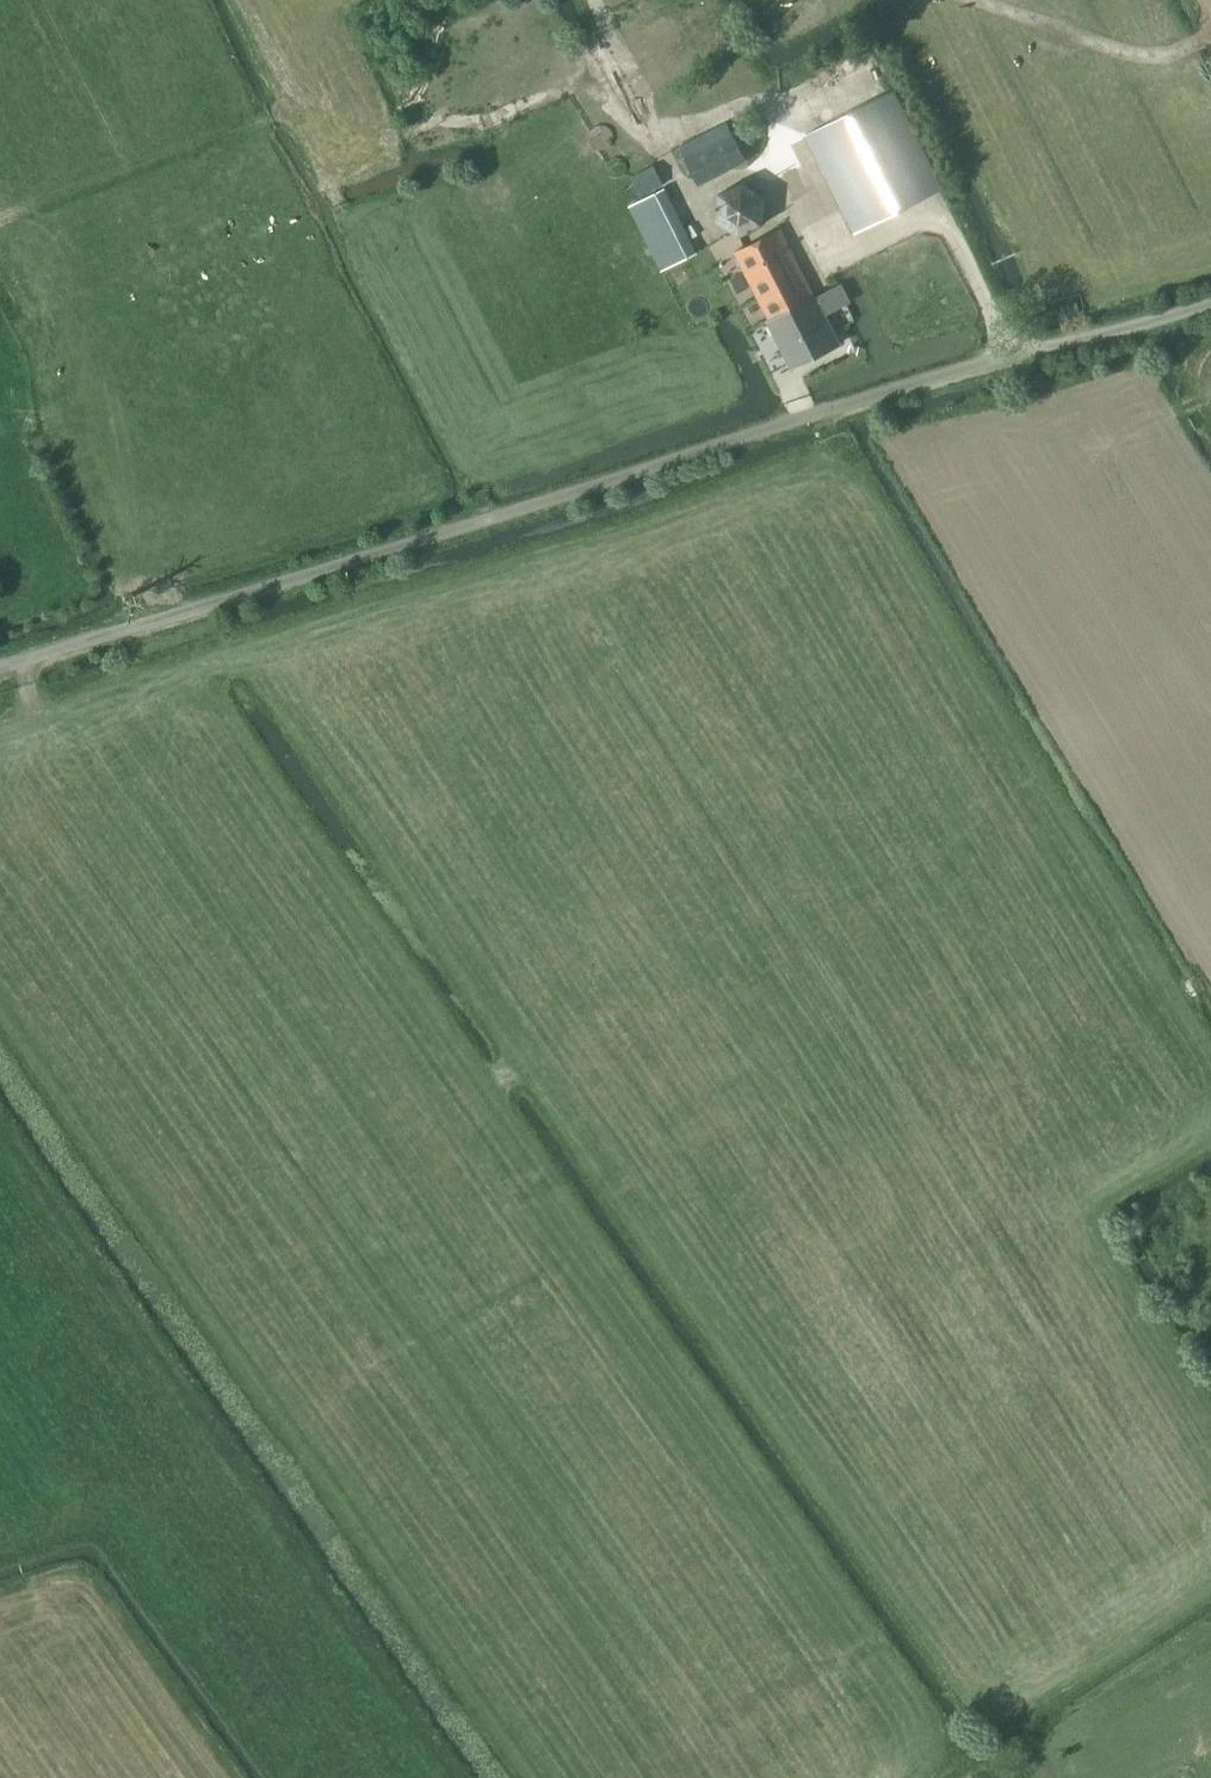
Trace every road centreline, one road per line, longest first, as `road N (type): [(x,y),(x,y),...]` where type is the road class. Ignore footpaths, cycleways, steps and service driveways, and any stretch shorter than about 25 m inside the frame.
road 1 (unclassified): [(0,668),(808,416),(1210,303)]

